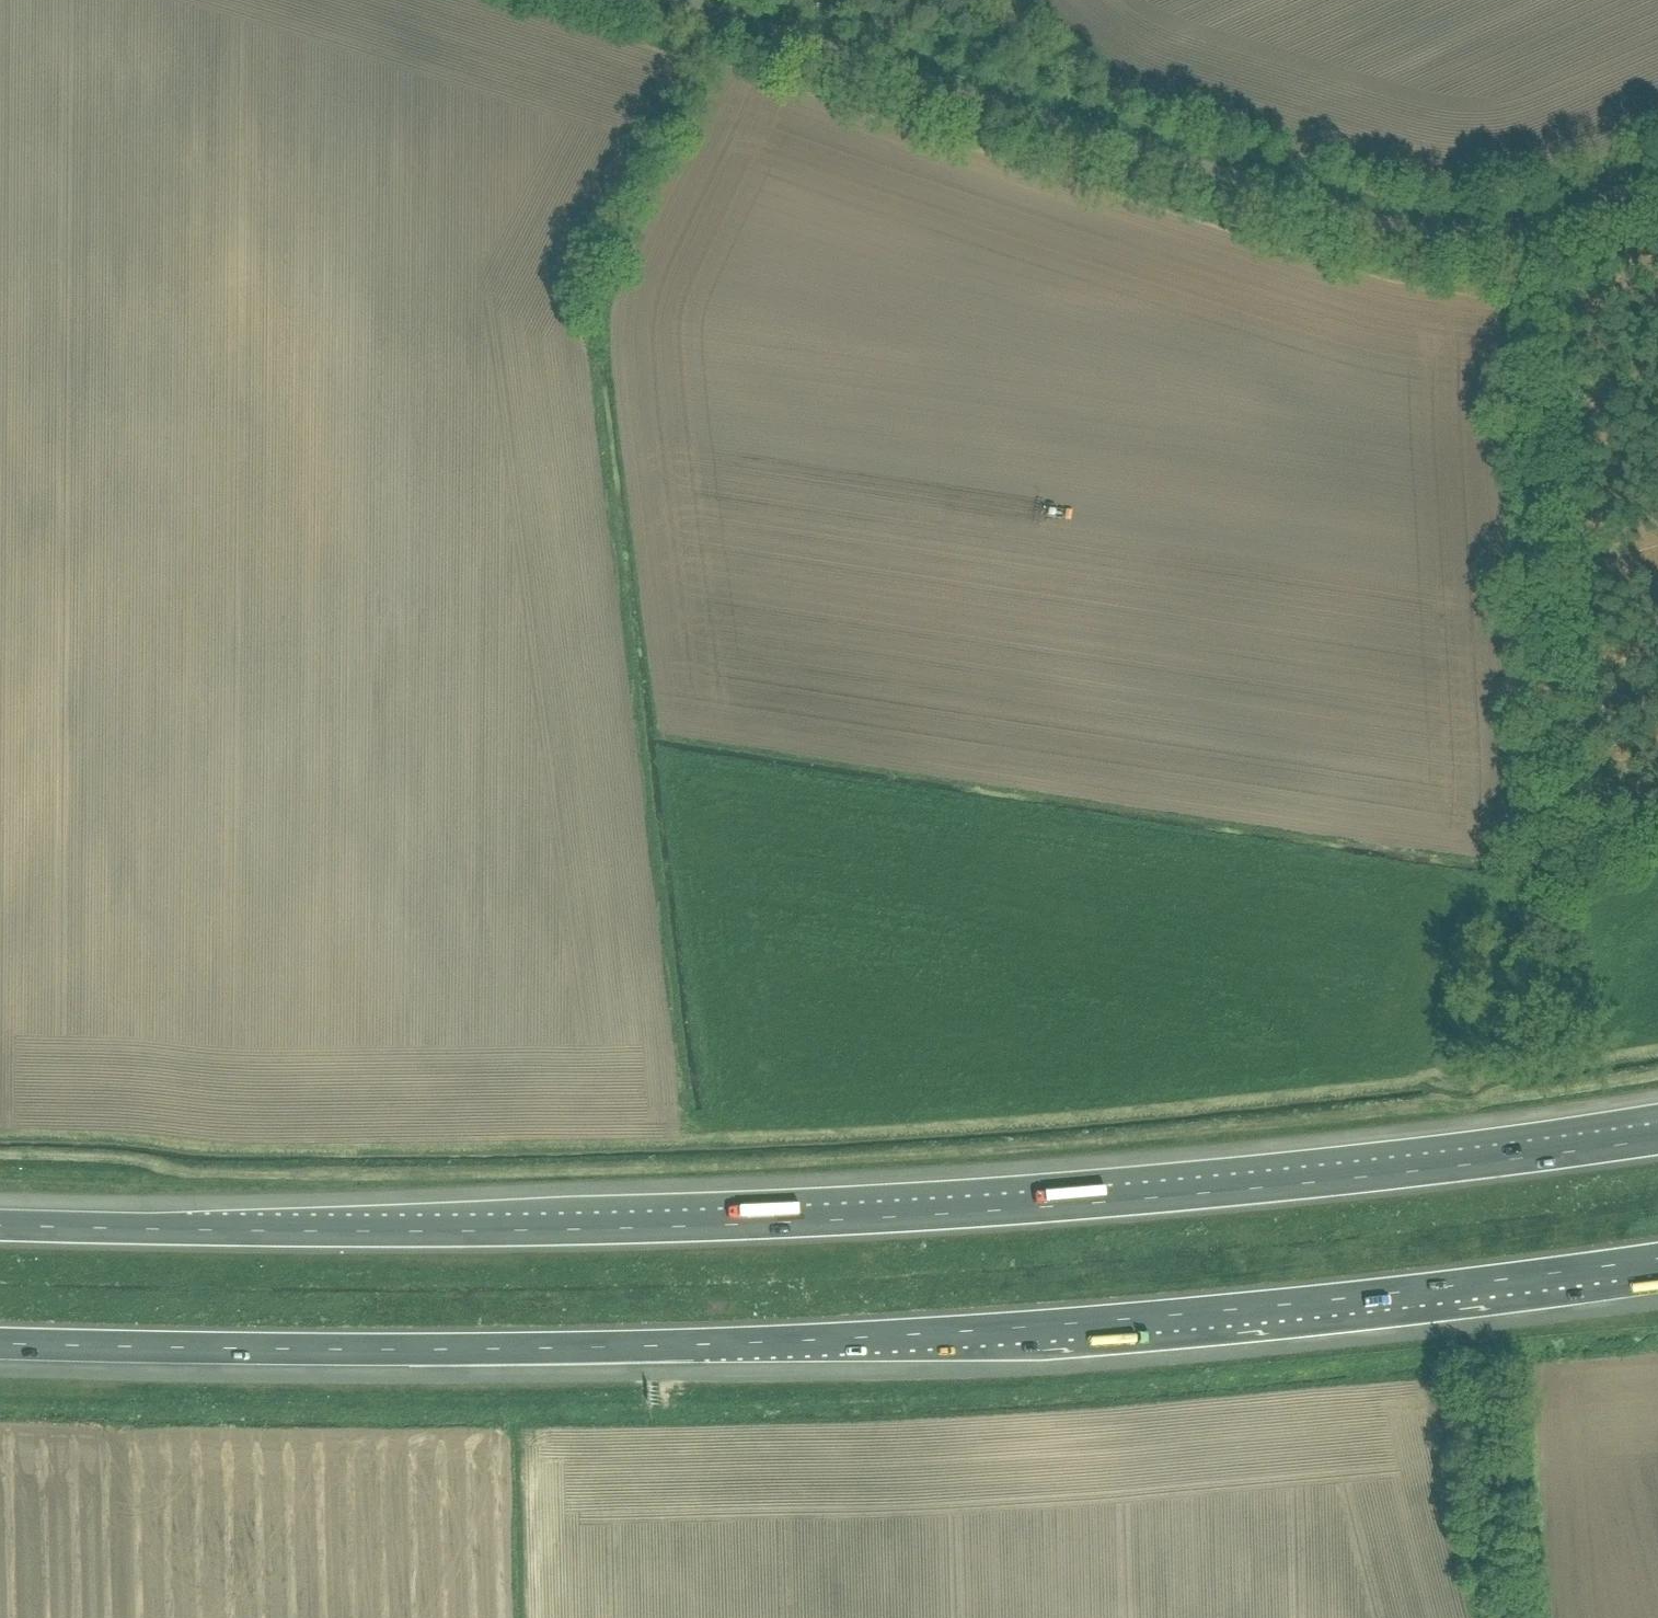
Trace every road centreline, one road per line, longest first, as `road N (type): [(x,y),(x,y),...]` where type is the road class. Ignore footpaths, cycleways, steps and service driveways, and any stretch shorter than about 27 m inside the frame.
road 1 (motorway): [(1657,1141),(1094,1205),(844,1221),(421,1233),(0,1226)]
road 2 (motorway): [(0,1344),(446,1351),(814,1341),(1180,1316),(1657,1260)]
road 3 (unclassified): [(1657,180),(1520,231),(1464,236),(1383,224),(674,0)]
road 4 (track): [(1520,231),(1547,826),(1490,1058)]

